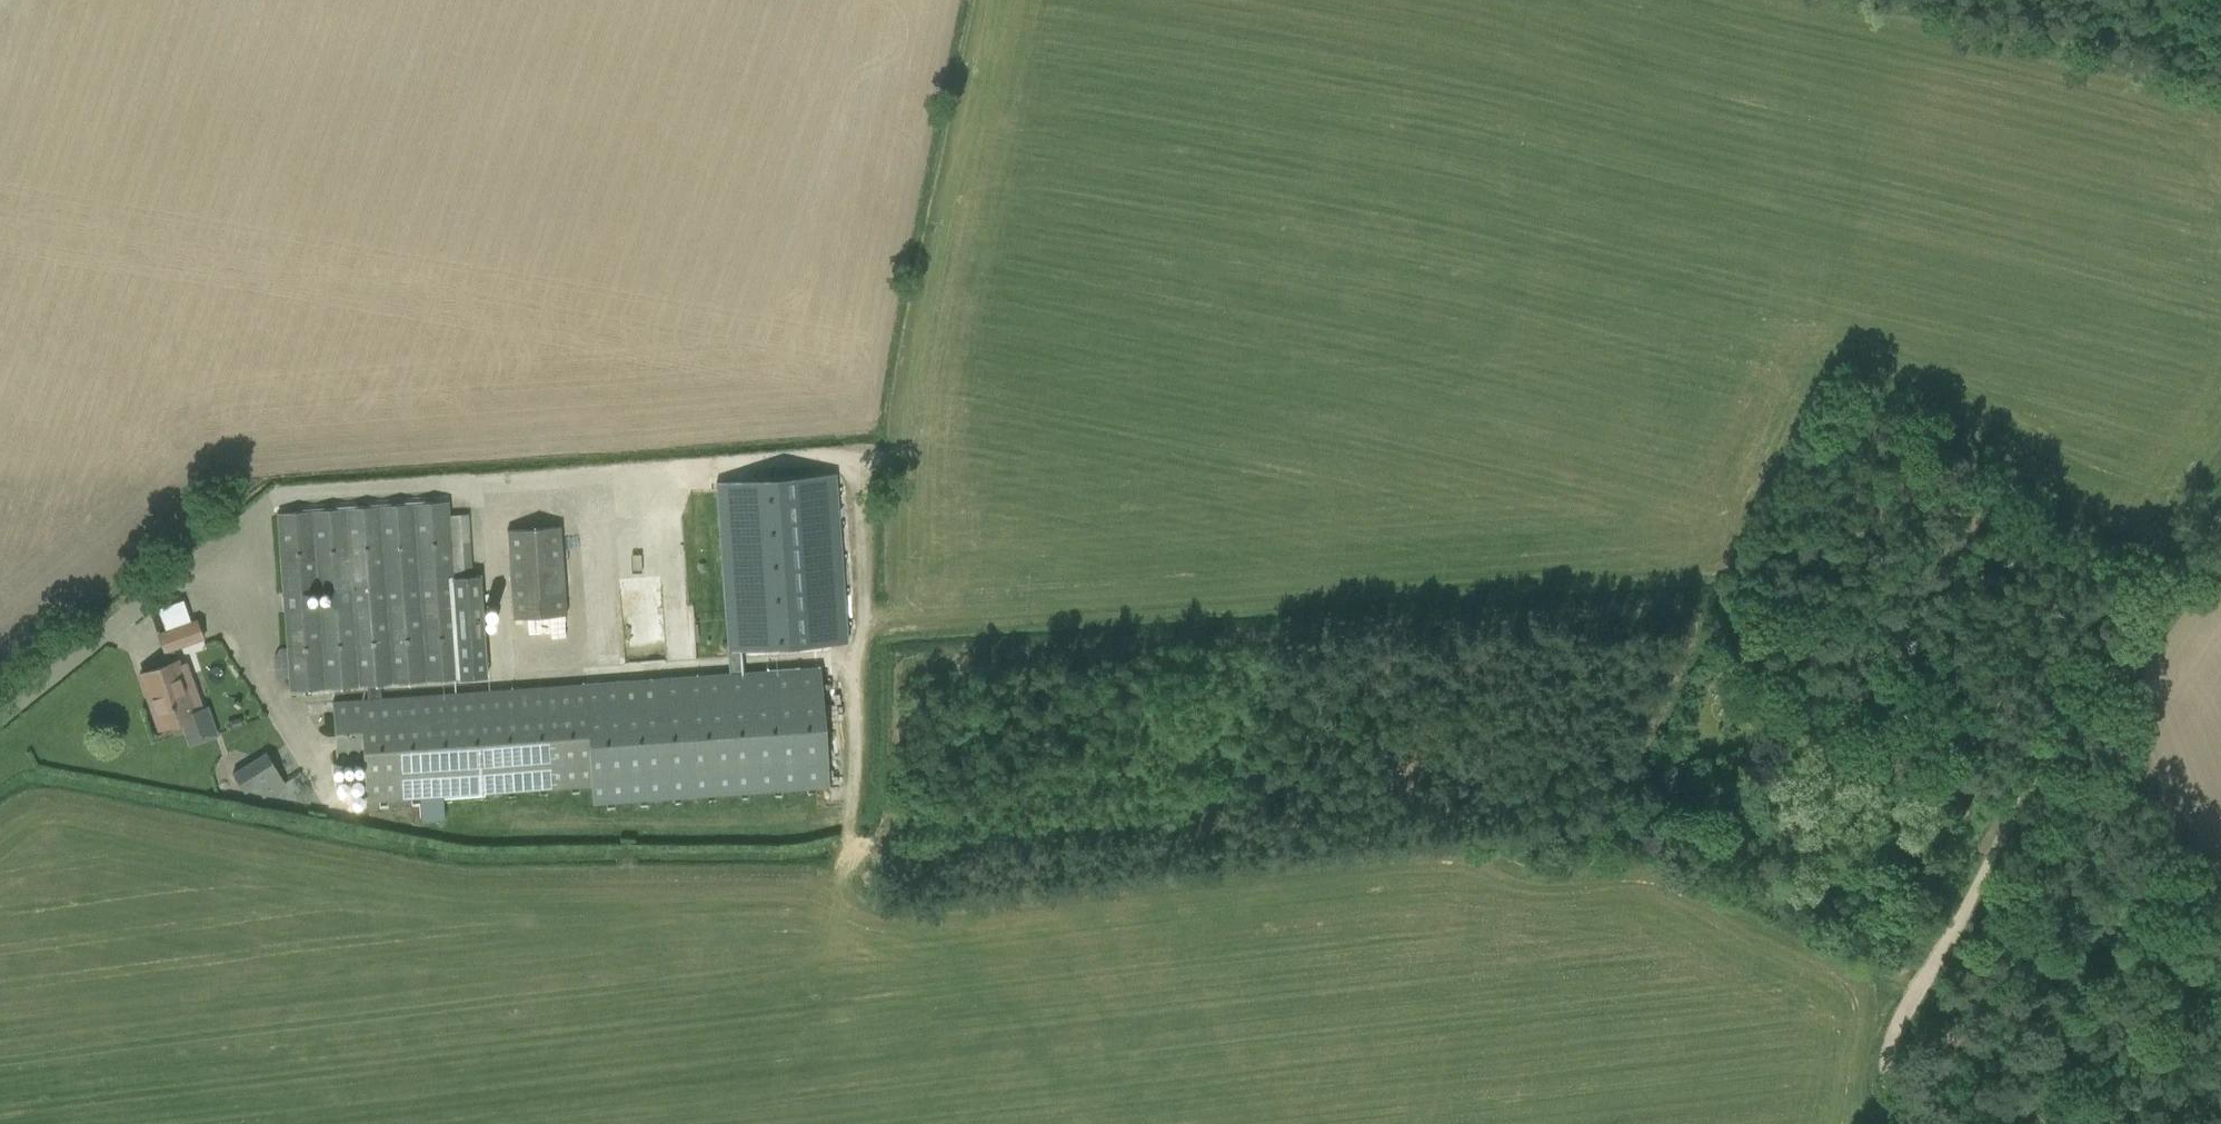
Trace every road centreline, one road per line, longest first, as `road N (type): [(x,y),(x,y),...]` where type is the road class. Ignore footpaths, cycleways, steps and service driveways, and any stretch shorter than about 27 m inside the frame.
road 1 (track): [(2220,512),(1984,868),(1886,1071),(1900,1123)]

